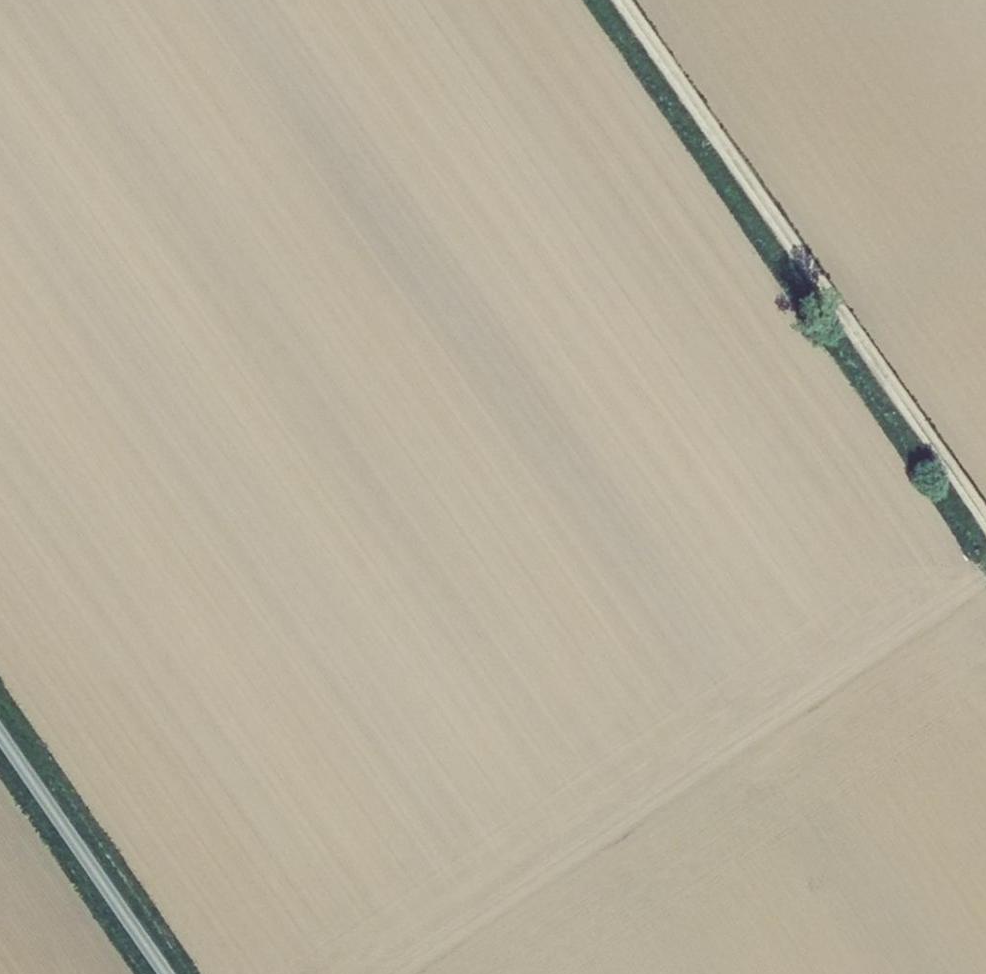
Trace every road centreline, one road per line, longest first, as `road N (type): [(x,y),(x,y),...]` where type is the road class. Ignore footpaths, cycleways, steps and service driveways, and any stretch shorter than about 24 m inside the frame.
road 1 (track): [(622,0),(985,520)]
road 2 (unclassified): [(0,734),(168,973)]

